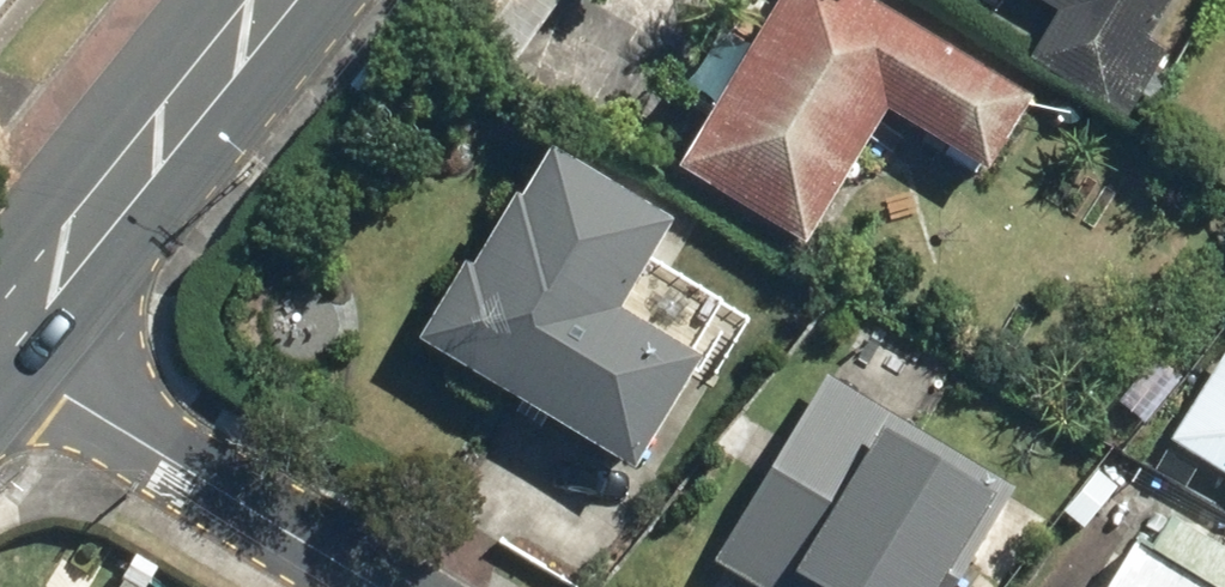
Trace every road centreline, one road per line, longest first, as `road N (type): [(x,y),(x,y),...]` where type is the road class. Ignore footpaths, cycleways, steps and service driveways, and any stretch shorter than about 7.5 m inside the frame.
road 1 (residential): [(0,361),(381,586)]
road 2 (secondary): [(0,332),(266,0)]

